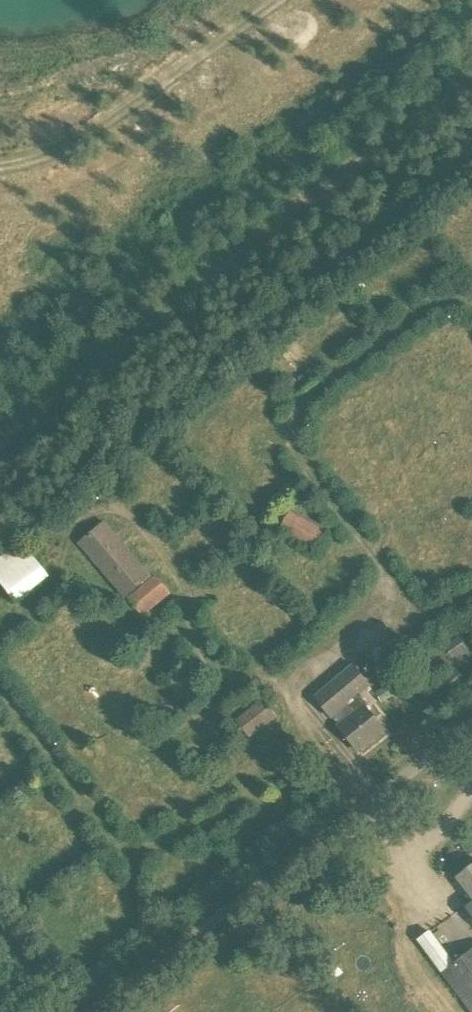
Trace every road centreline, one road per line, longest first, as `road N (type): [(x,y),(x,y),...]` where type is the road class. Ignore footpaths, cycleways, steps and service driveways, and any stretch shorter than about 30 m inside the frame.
road 1 (track): [(471,93),(0,447)]
road 2 (track): [(0,212),(34,219),(76,210),(425,0)]
road 3 (unclassified): [(94,1011),(471,724)]
road 4 (track): [(0,175),(36,169),(83,144),(285,0)]

